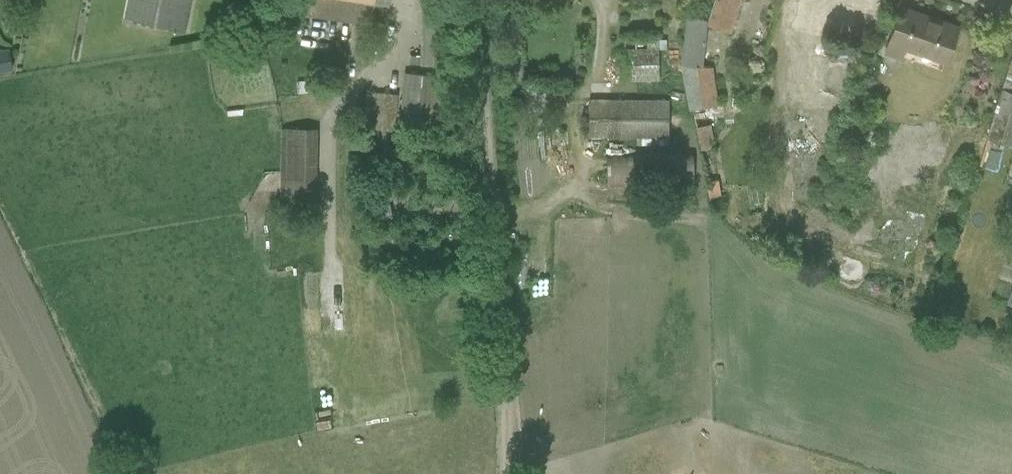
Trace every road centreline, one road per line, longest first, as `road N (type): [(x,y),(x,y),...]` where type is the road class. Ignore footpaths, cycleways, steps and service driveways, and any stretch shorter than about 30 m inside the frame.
road 1 (track): [(469,0),(508,473)]

